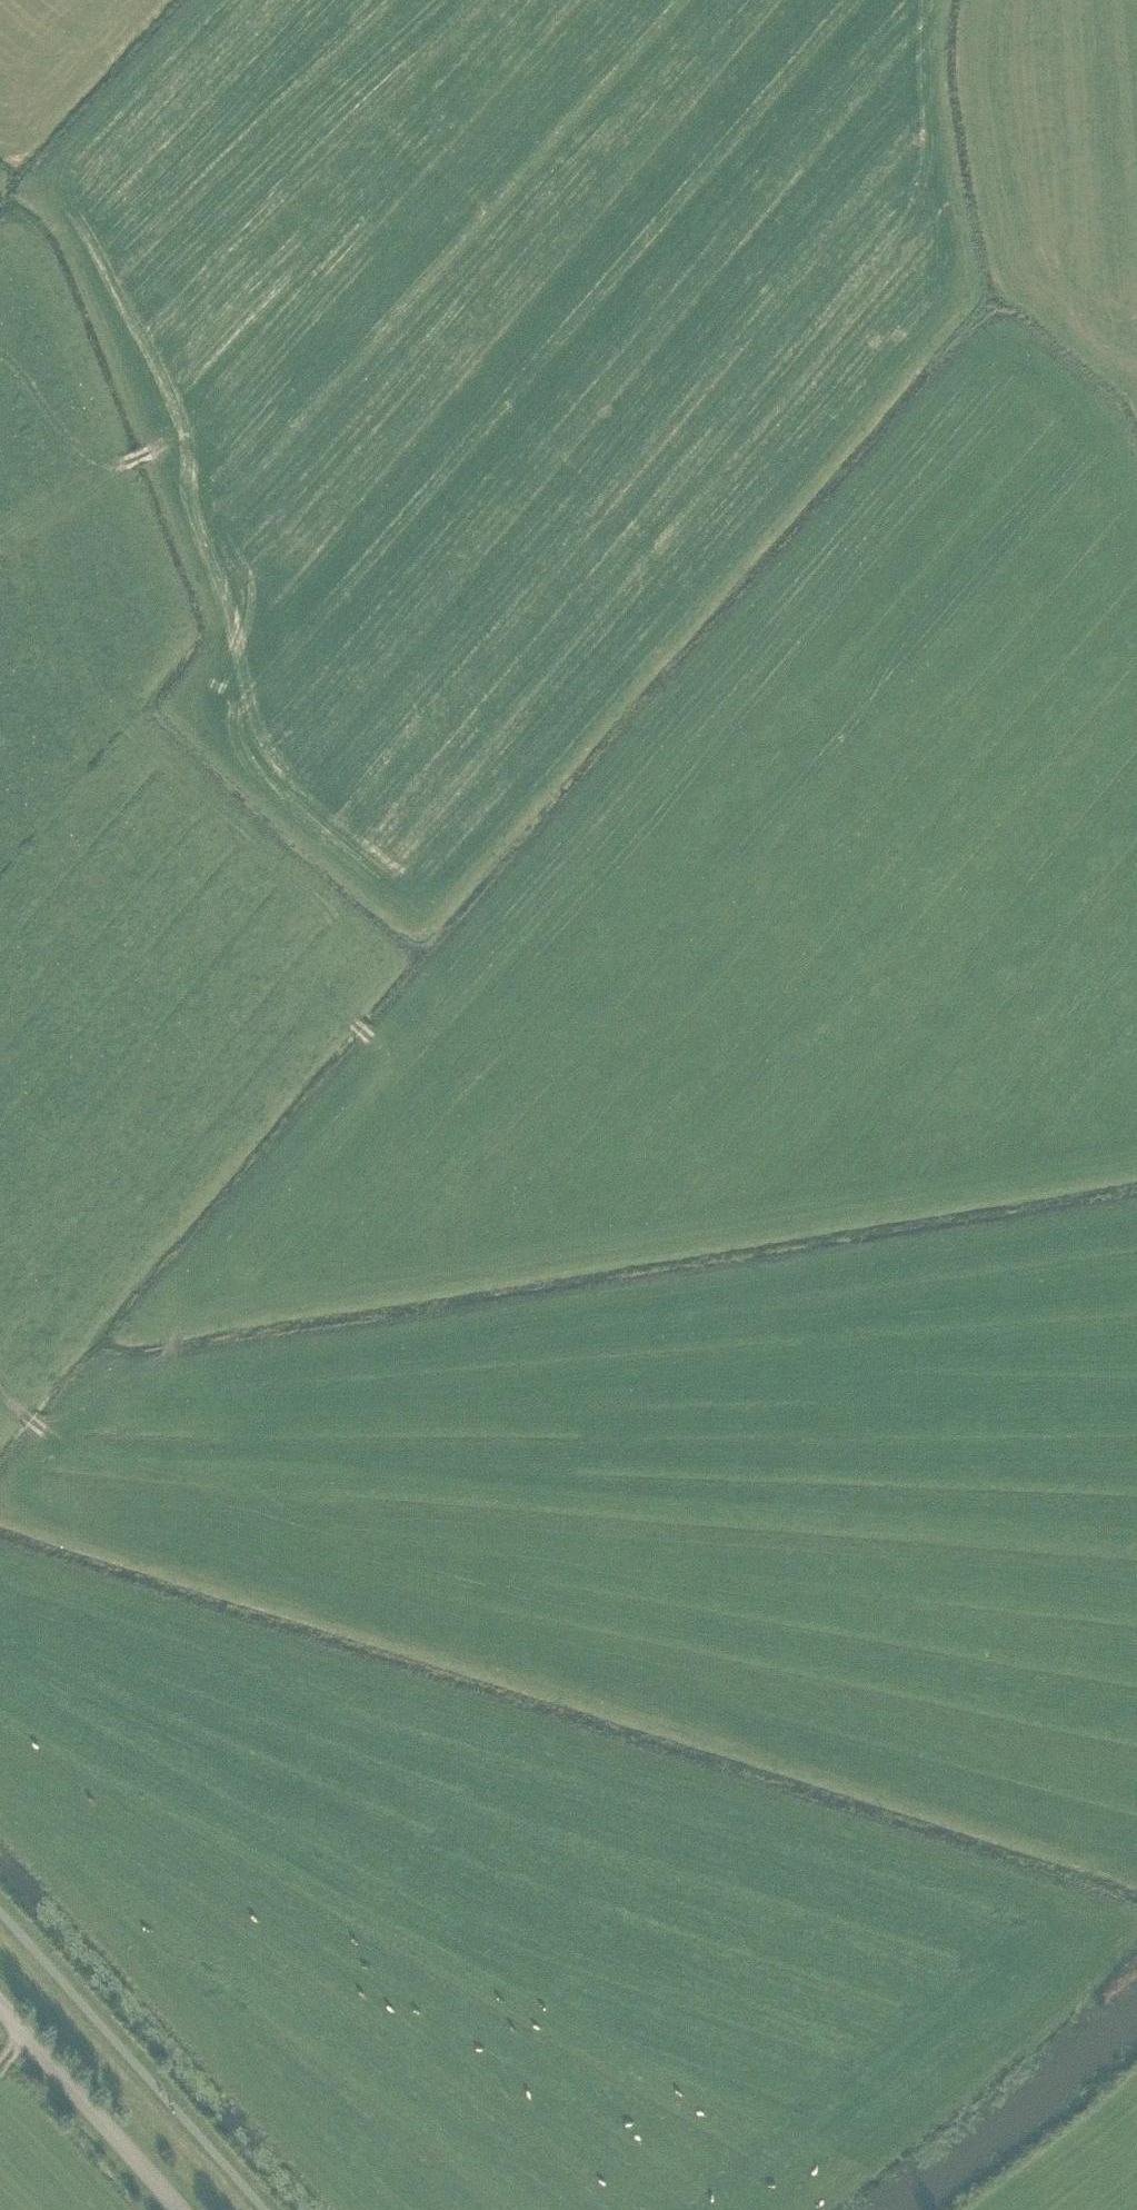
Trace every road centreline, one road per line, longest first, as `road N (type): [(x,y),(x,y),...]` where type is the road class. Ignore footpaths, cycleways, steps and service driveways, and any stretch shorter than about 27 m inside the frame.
road 1 (tertiary): [(180,2209),(0,2006)]

